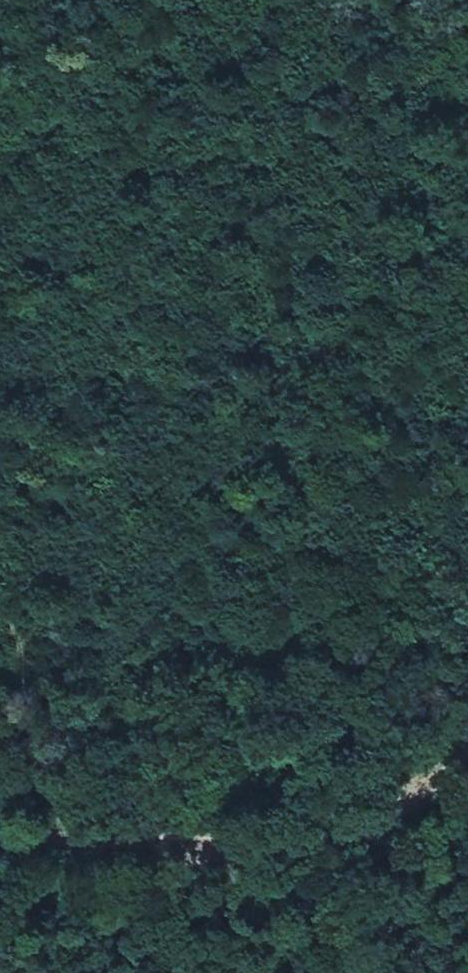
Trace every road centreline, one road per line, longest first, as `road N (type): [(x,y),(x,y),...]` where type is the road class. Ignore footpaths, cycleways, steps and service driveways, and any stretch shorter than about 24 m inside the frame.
road 1 (track): [(0,829),(285,833),(444,779),(467,756)]
road 2 (track): [(67,835),(0,594)]

